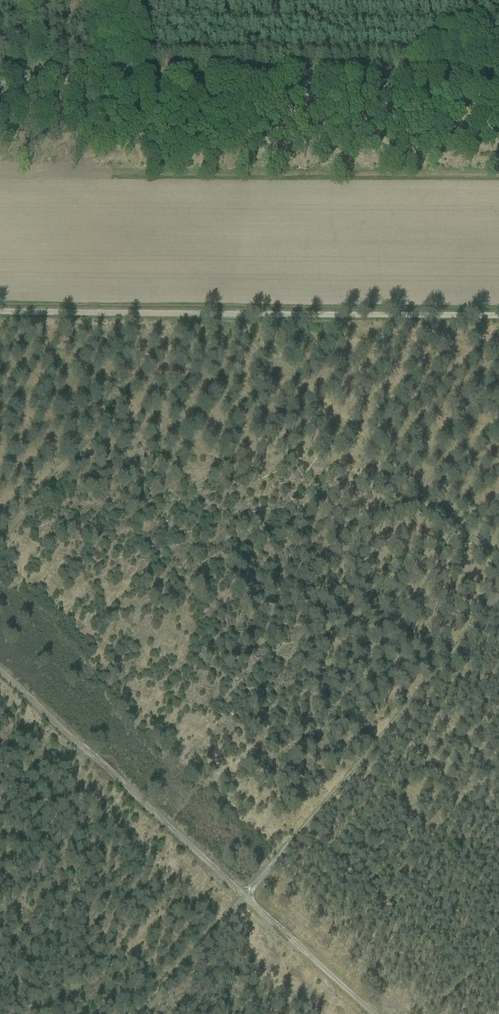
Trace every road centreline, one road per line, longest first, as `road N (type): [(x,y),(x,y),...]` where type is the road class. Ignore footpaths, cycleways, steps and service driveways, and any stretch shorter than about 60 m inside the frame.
road 1 (track): [(498,593),(143,1013)]
road 2 (track): [(498,315),(0,310)]
road 3 (track): [(0,83),(498,85)]
road 4 (track): [(369,1013),(0,680)]

